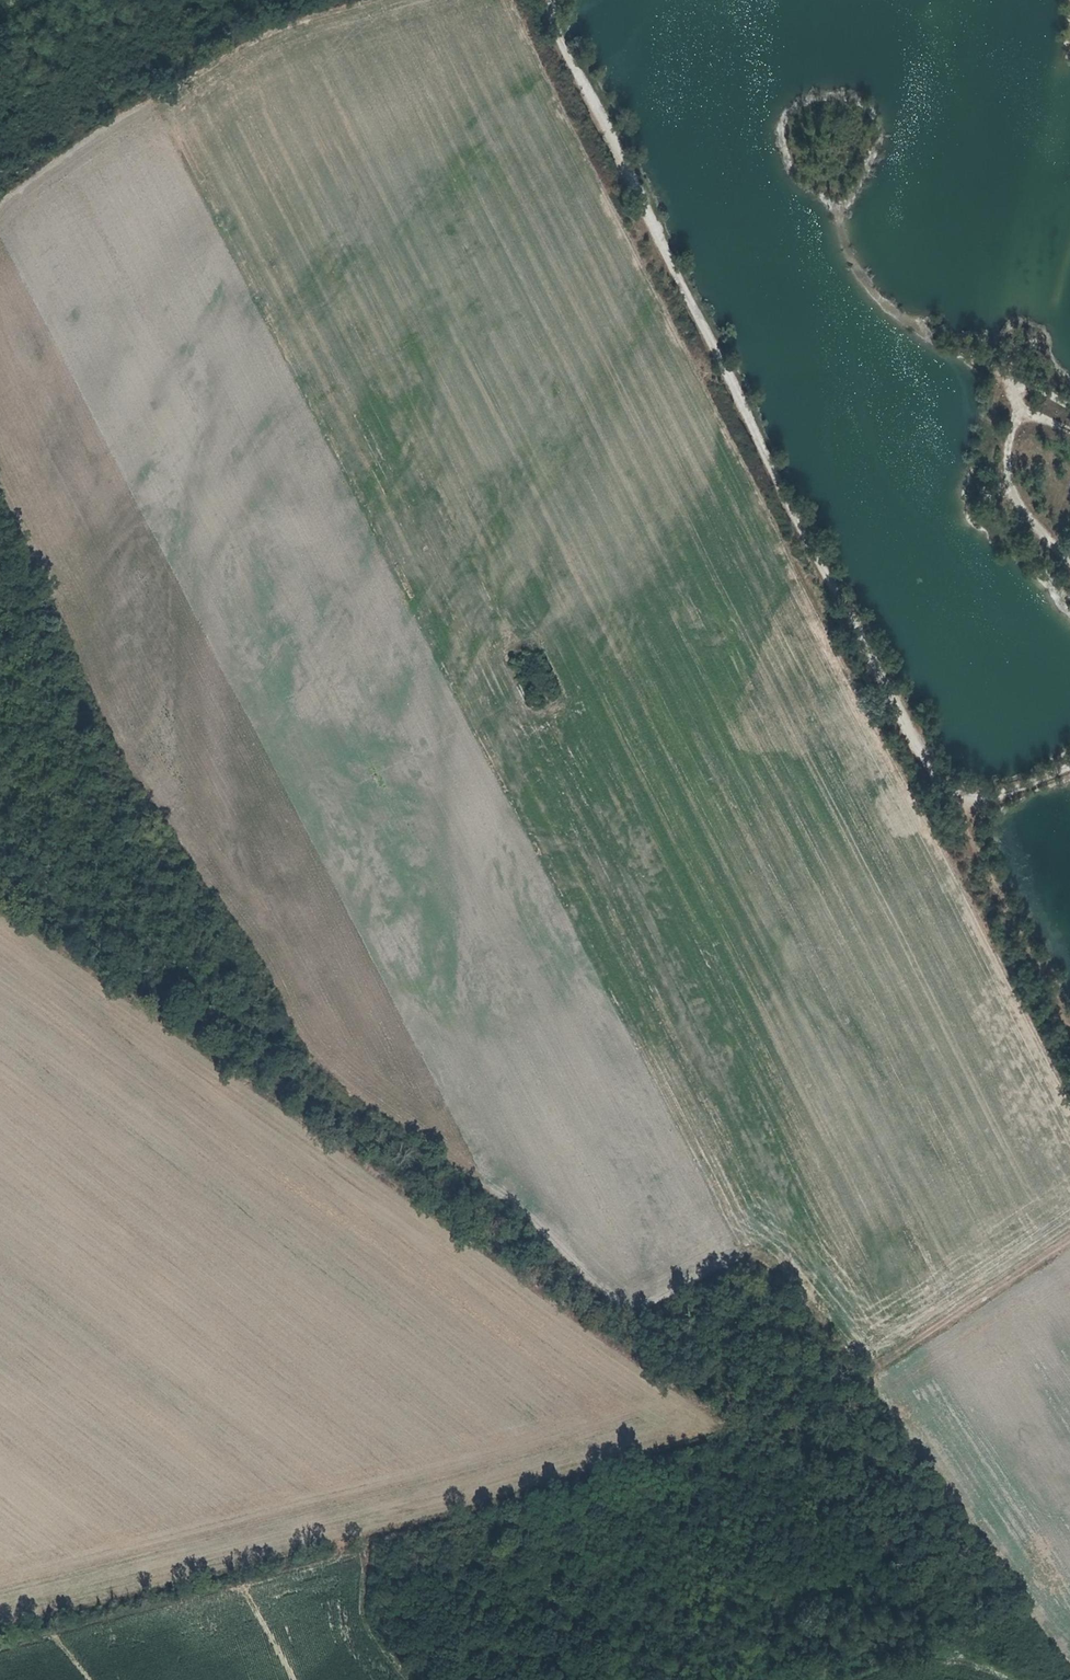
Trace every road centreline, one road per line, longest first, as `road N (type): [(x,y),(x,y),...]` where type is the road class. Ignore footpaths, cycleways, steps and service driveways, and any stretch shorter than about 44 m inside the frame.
road 1 (track): [(1069,1243),(887,1358)]
road 2 (track): [(147,0),(0,129)]

